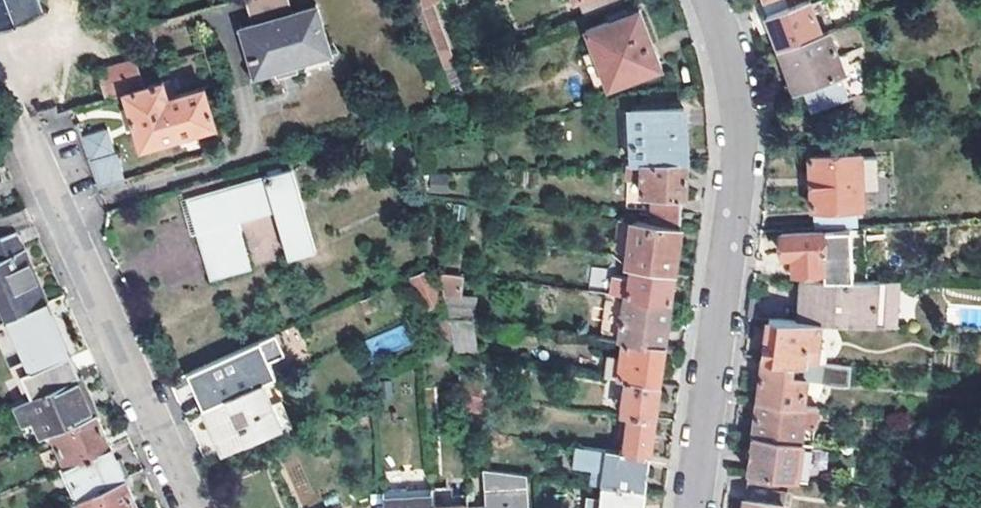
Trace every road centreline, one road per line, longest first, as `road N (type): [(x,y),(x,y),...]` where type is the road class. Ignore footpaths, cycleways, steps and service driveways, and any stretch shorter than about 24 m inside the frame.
road 1 (residential): [(694,507),(738,150),(735,91),(709,0)]
road 2 (residential): [(194,507),(24,124)]

